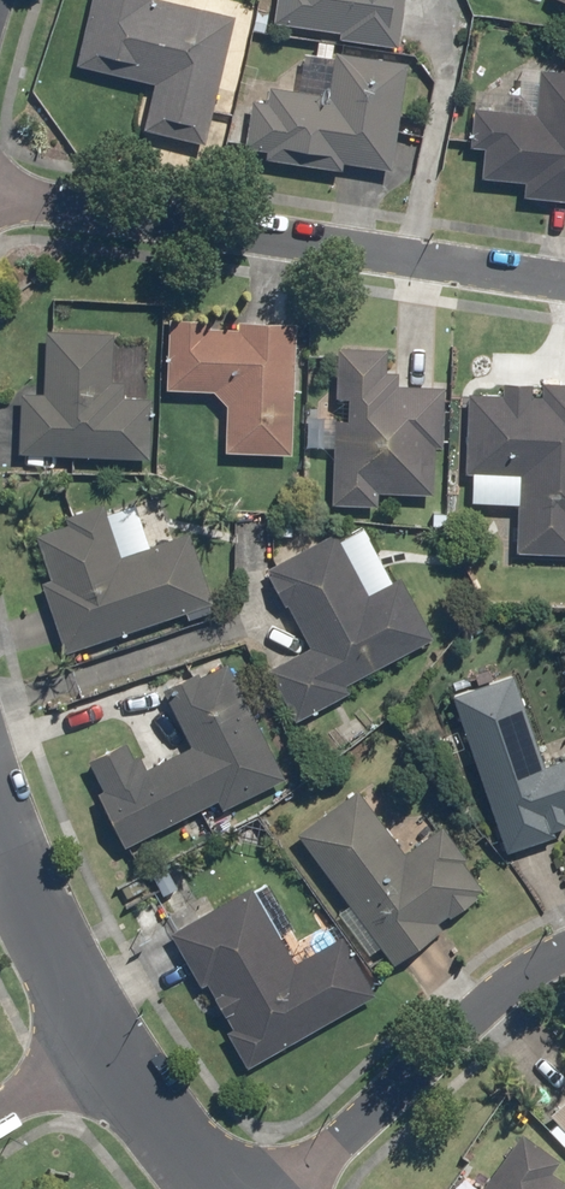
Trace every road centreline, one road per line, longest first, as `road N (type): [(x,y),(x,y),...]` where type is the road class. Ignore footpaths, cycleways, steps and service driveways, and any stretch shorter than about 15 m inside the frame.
road 1 (residential): [(564,282),(0,200)]
road 2 (residential): [(291,1188),(490,1001),(564,951)]
road 3 (residential): [(113,1040),(36,894),(0,793)]
road 4 (residential): [(220,1188),(113,1040)]
road 5 (residential): [(0,1114),(113,1040)]

